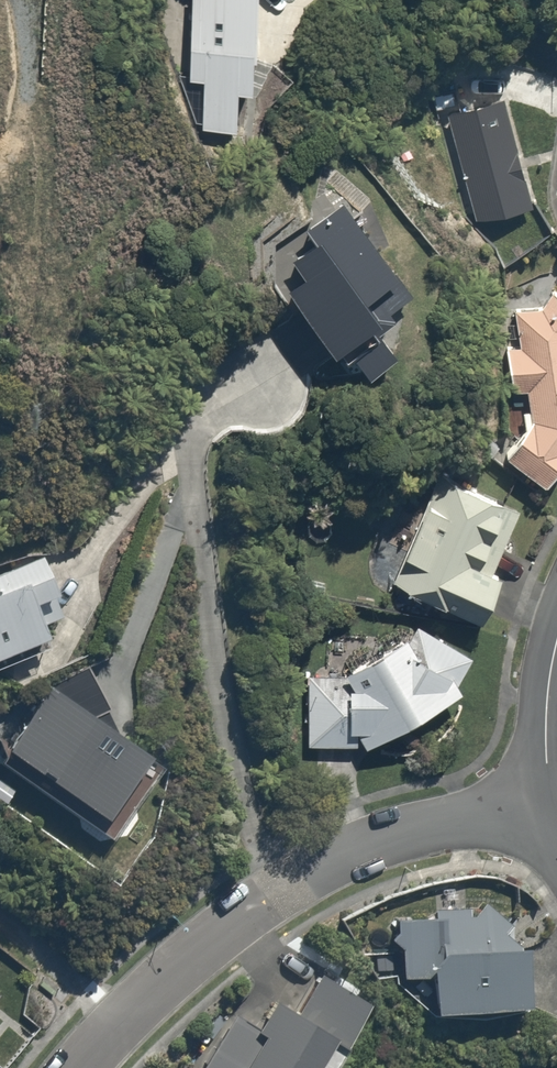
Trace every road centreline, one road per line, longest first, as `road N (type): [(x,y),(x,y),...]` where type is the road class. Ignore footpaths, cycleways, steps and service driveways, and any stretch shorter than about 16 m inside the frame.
road 1 (residential): [(547,779),(447,803),(265,894),(113,1025),(80,1067)]
road 2 (residential): [(547,779),(543,707),(556,632)]

